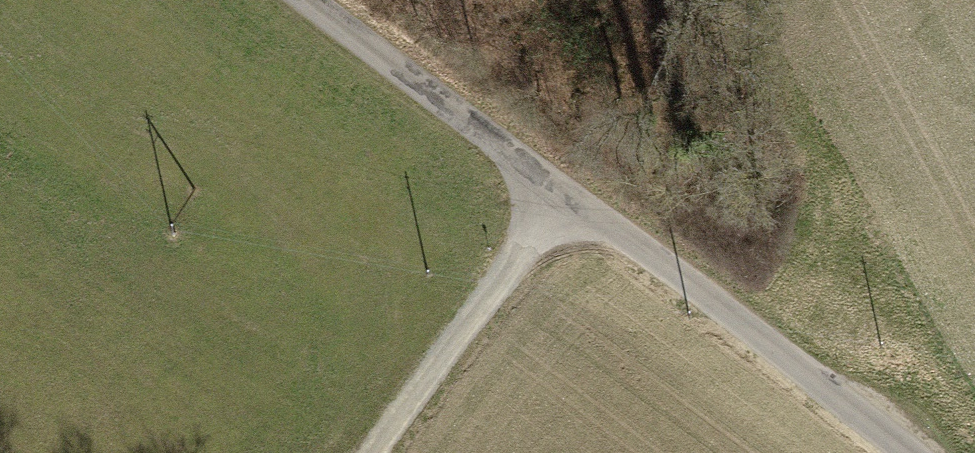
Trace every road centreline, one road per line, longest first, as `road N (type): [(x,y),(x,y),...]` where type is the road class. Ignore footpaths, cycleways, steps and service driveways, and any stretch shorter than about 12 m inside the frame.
road 1 (unclassified): [(916,452),(562,192),(322,0)]
road 2 (track): [(562,192),(365,452)]

